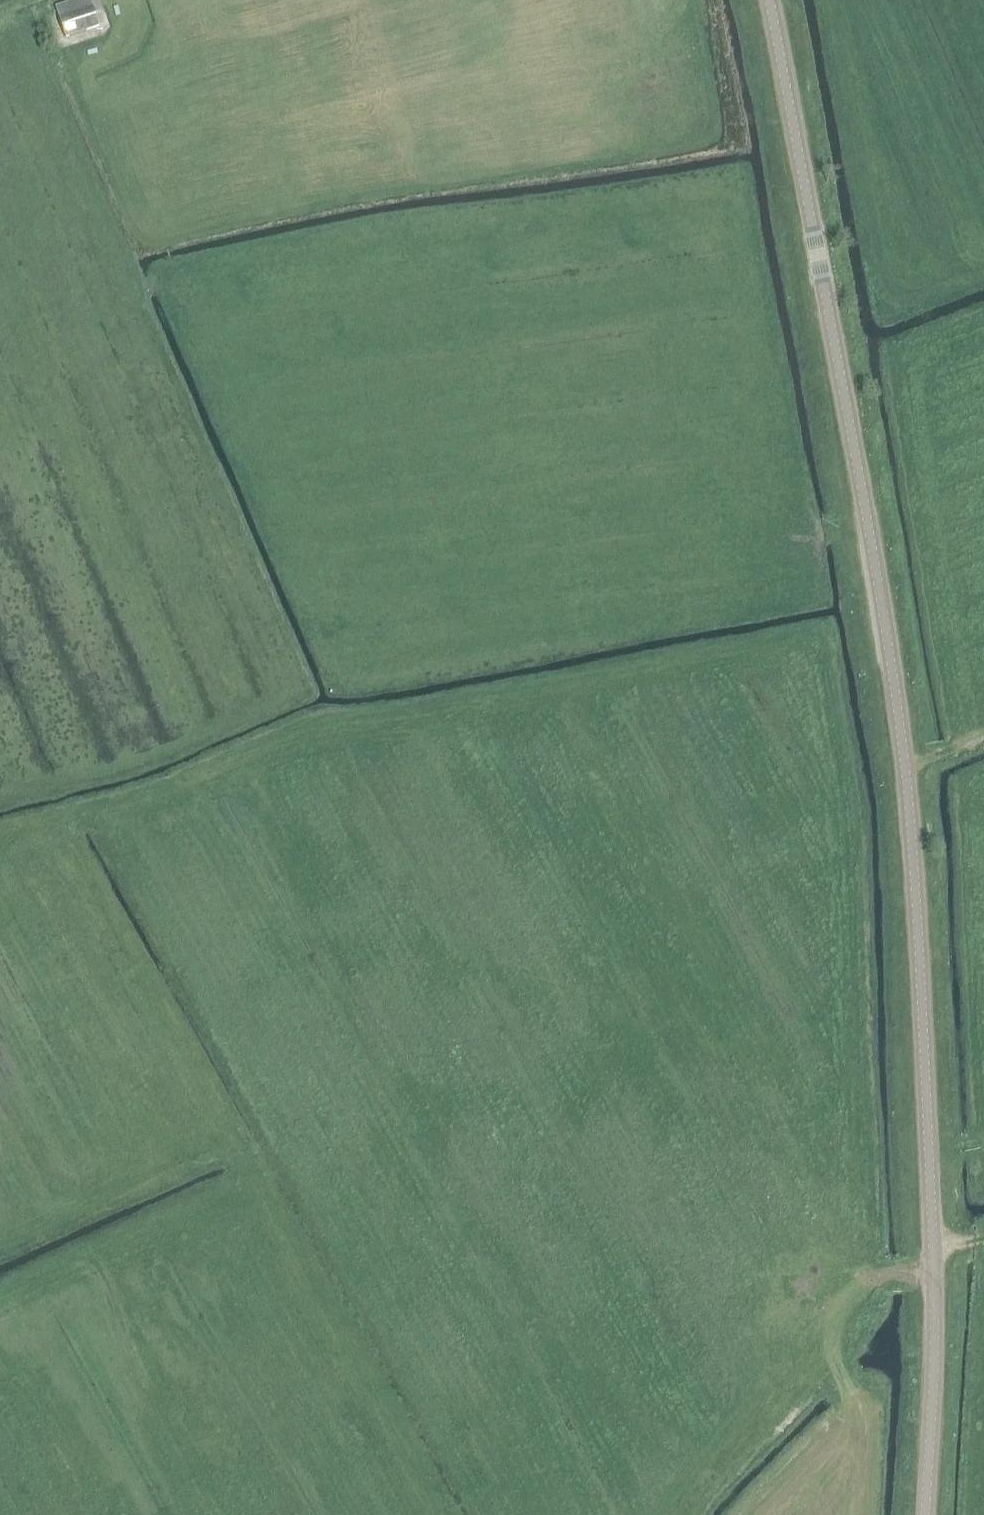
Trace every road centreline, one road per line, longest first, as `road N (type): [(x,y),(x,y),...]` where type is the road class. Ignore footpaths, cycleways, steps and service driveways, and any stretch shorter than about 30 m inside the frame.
road 1 (tertiary): [(925,1514),(934,1292),(909,800),(769,0)]

